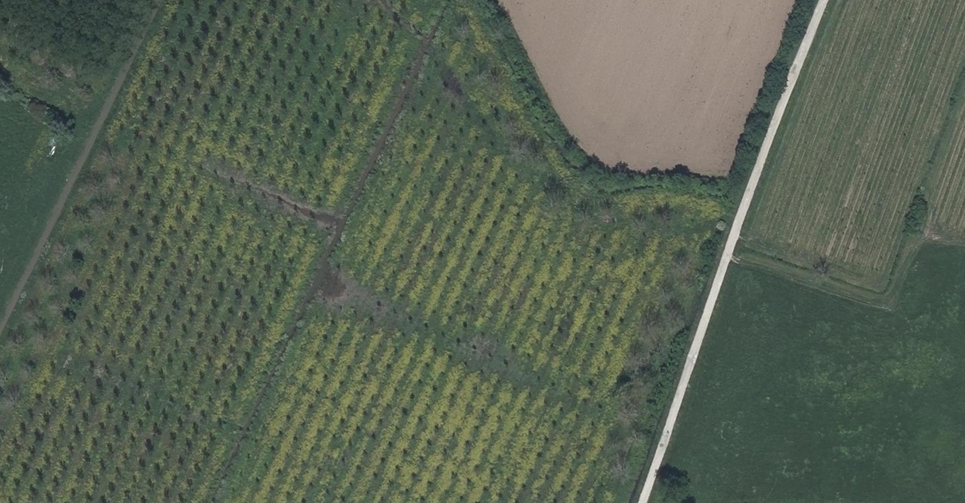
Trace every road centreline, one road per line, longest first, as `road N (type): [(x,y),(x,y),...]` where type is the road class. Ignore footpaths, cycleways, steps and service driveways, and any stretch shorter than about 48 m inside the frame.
road 1 (unclassified): [(825,0),(643,502)]

